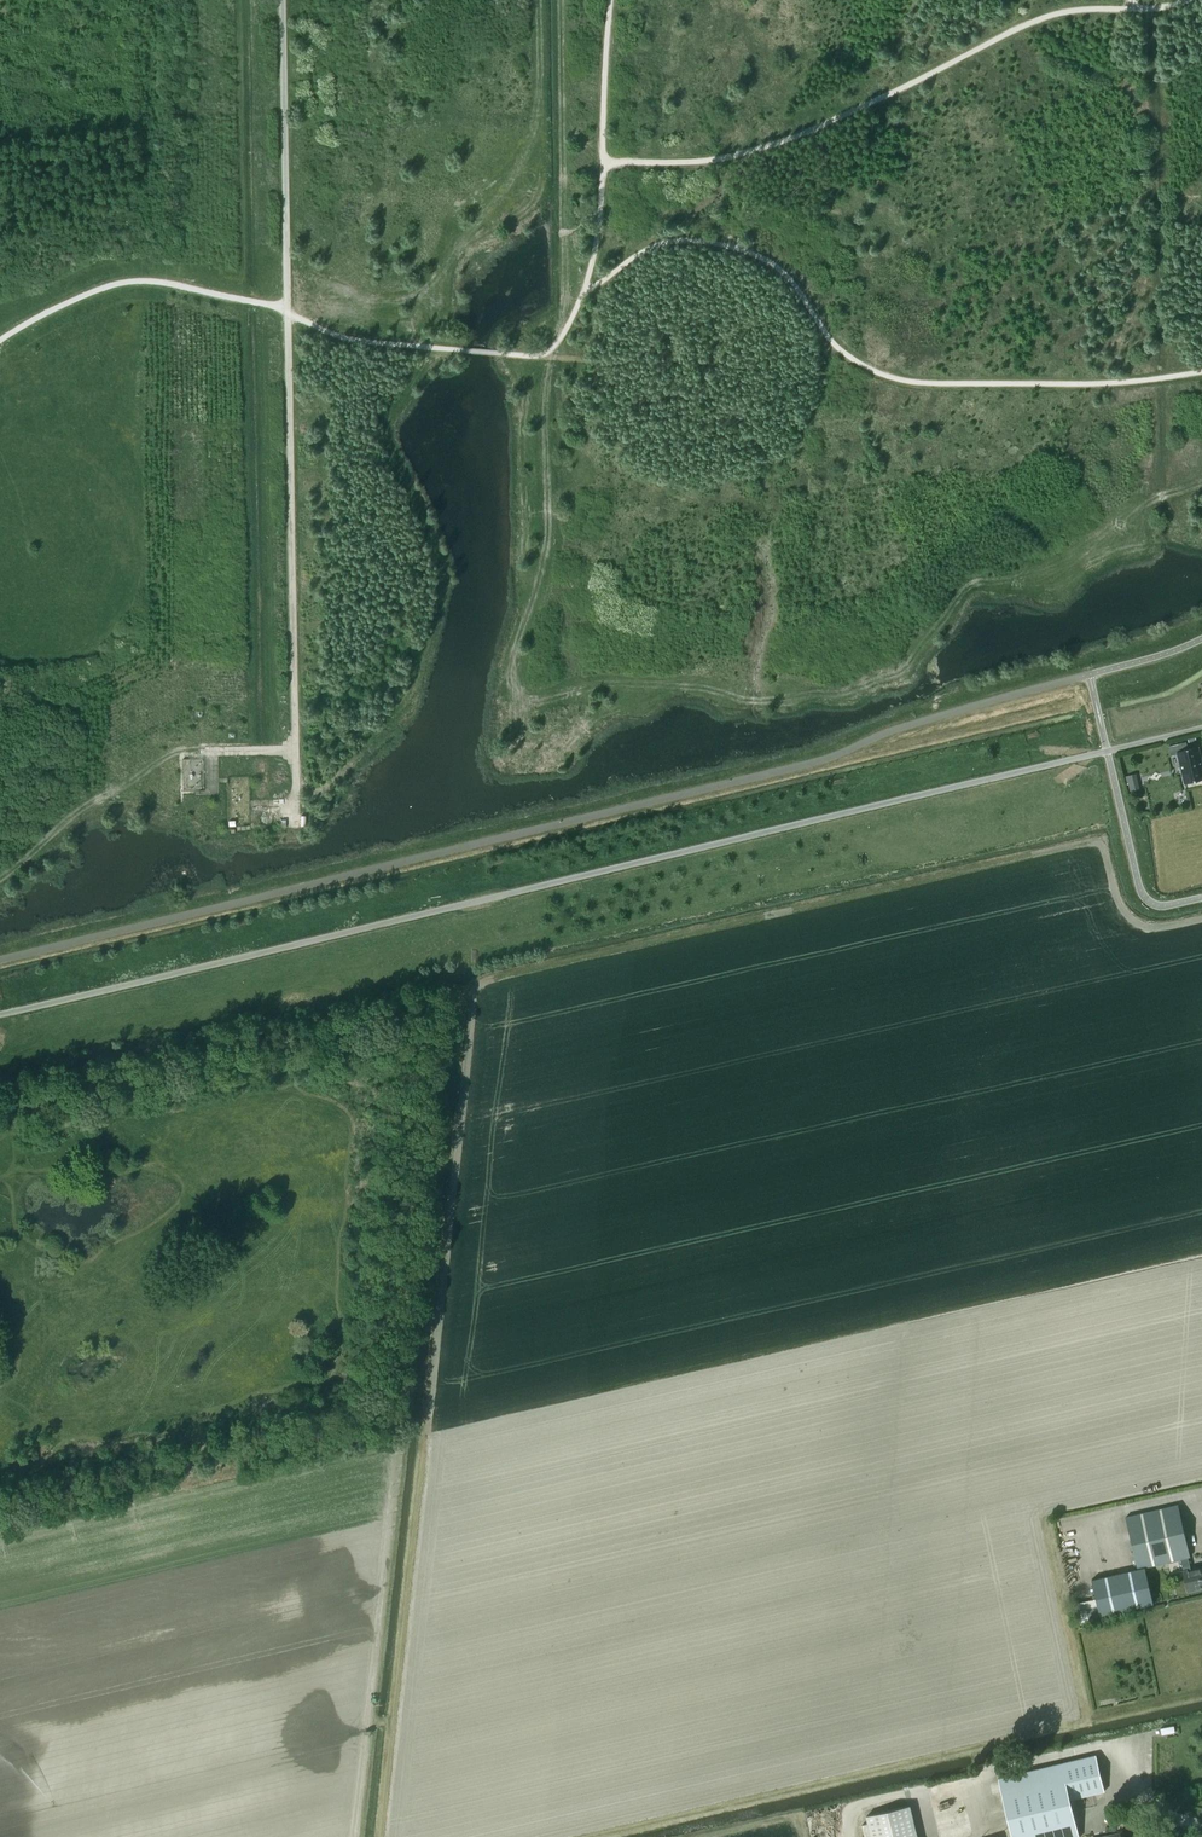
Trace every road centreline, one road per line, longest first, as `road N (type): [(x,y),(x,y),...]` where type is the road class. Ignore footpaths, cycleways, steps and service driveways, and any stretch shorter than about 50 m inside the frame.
road 1 (track): [(259,809),(296,806),(282,0)]

